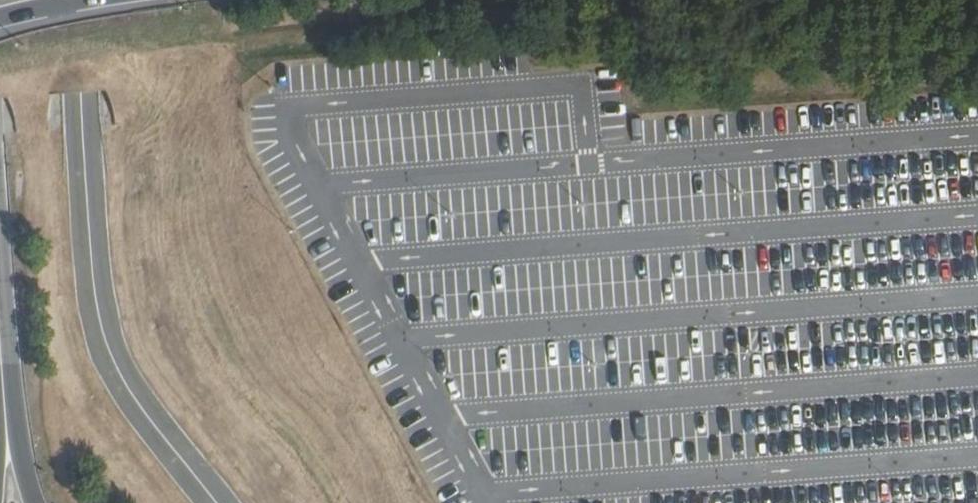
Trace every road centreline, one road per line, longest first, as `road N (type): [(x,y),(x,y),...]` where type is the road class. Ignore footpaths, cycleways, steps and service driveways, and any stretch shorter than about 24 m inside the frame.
road 1 (unclassified): [(216,502),(137,402),(109,351),(96,299),(72,0)]

